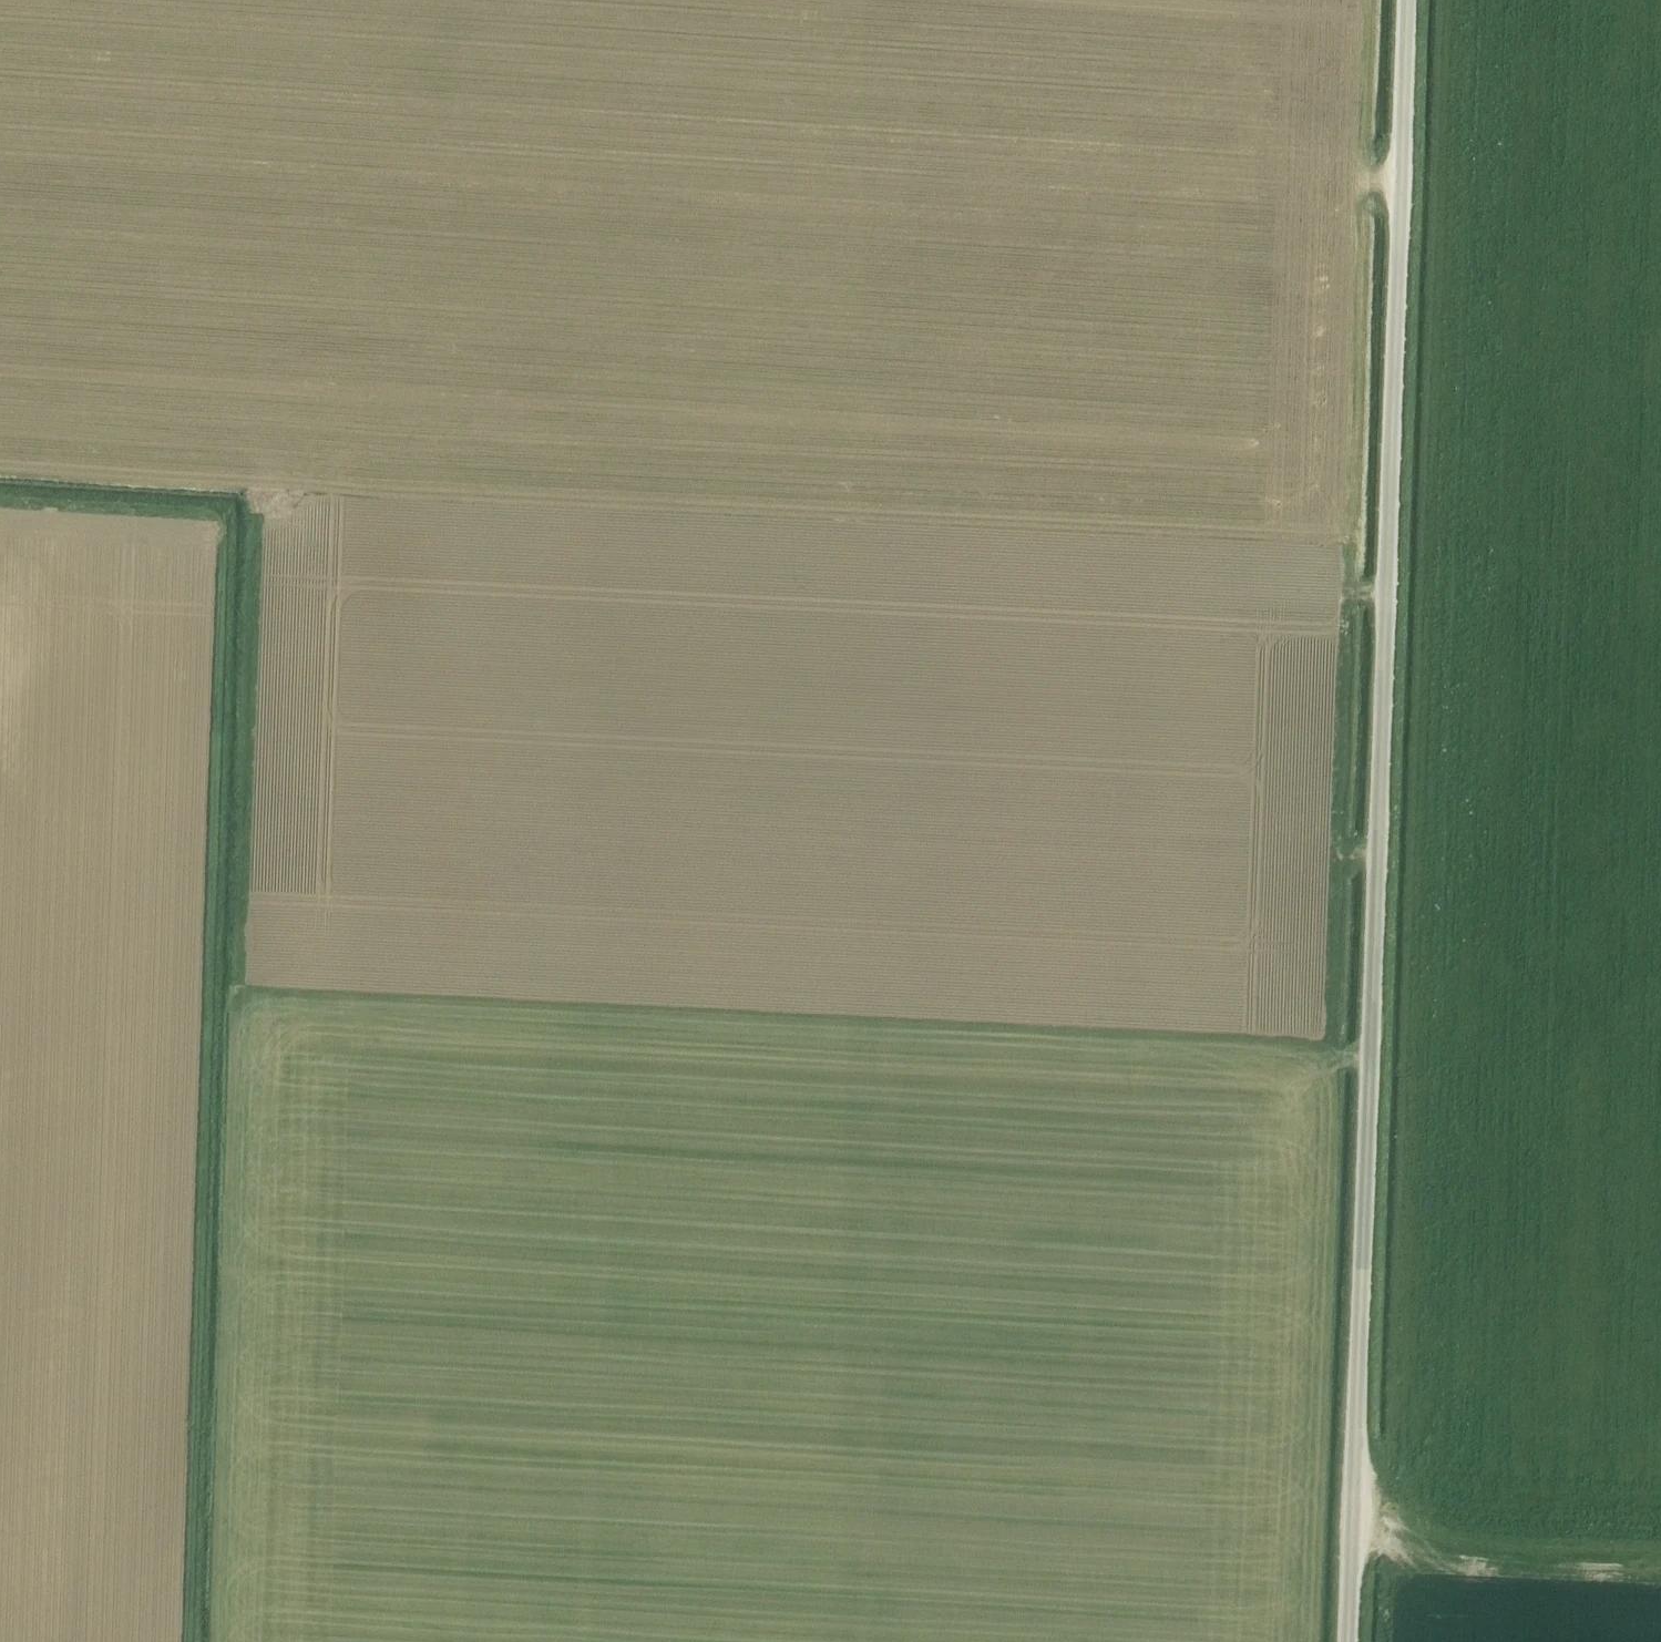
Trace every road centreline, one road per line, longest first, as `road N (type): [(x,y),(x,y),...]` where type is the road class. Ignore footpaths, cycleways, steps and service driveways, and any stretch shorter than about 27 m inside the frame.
road 1 (unclassified): [(1351,1641),(1409,0)]

